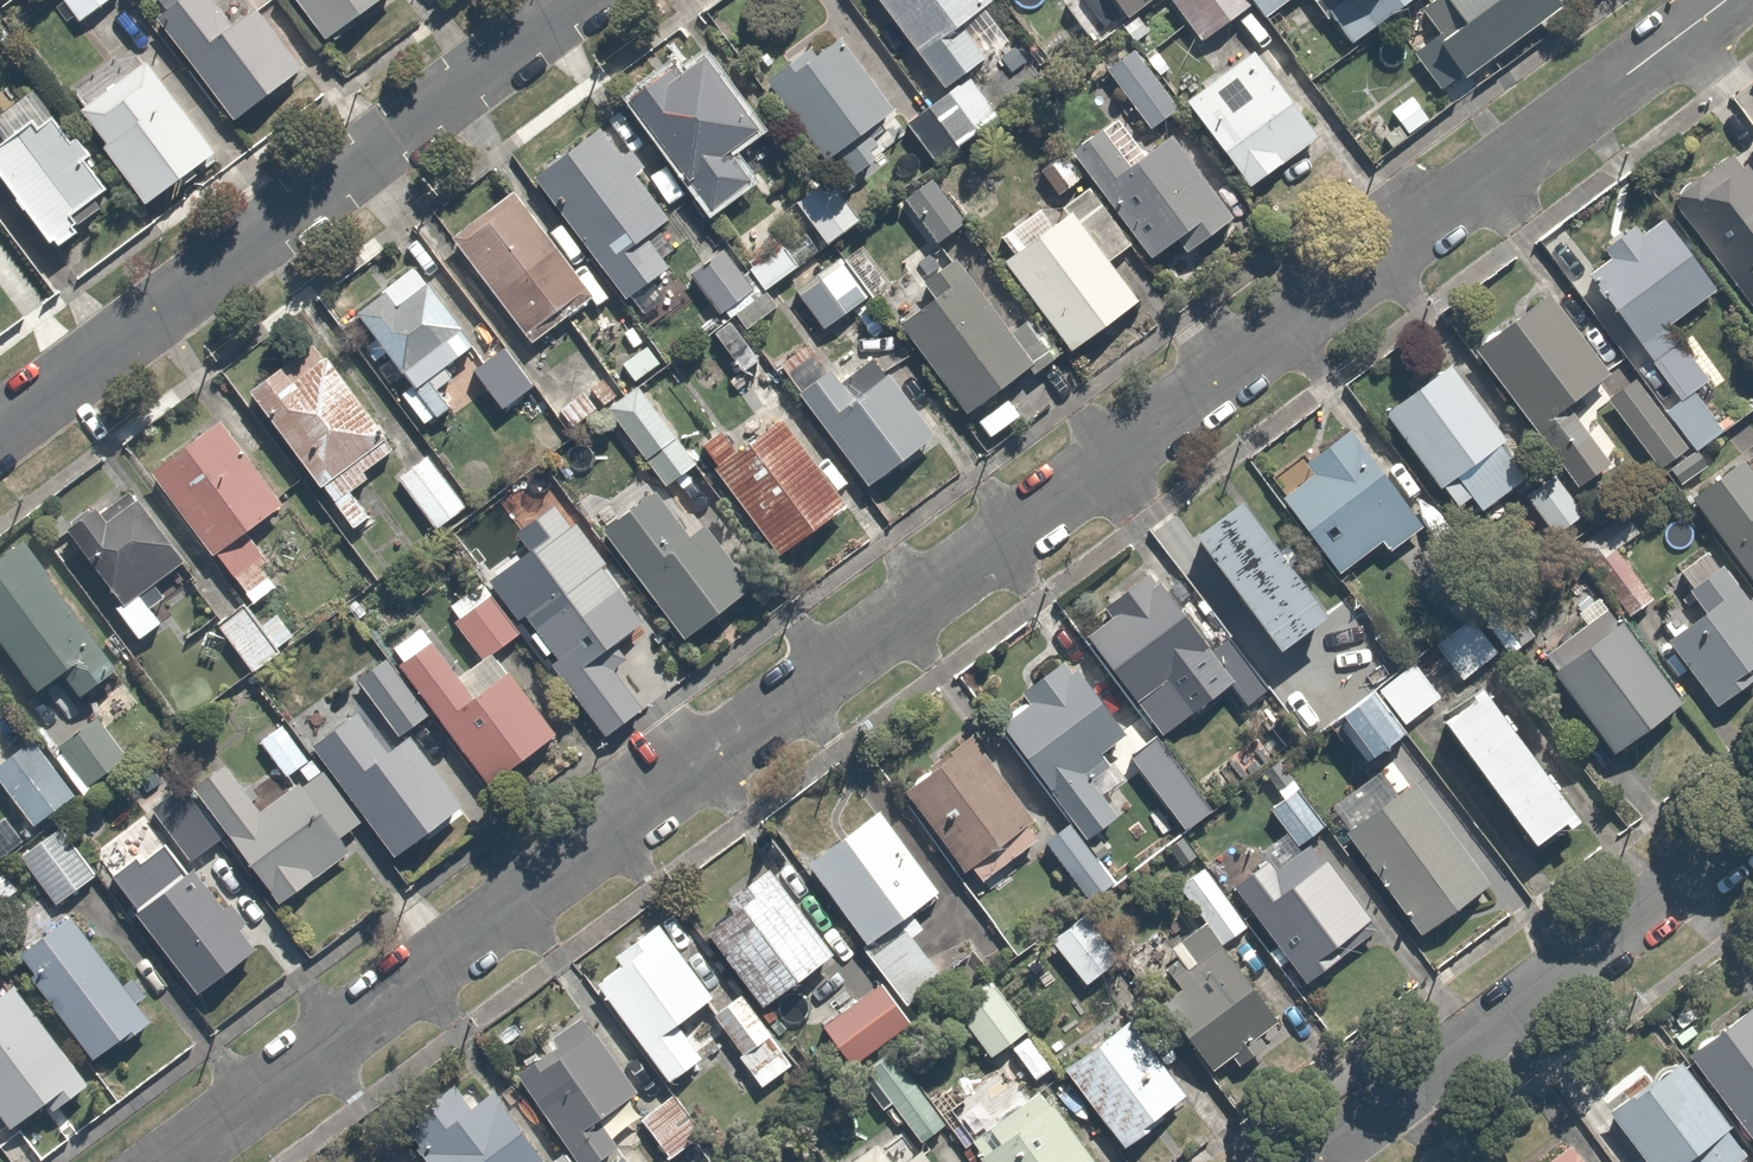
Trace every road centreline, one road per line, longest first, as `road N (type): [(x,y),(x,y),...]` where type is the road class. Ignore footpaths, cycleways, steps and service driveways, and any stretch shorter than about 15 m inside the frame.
road 1 (residential): [(171,1161),(1724,0)]
road 2 (residential): [(0,430),(577,0)]
road 3 (residential): [(1319,1161),(1752,835)]

